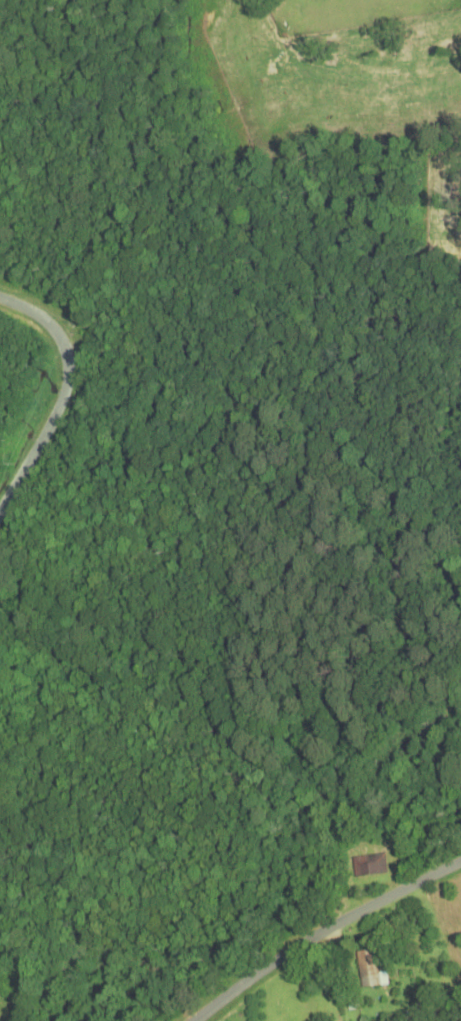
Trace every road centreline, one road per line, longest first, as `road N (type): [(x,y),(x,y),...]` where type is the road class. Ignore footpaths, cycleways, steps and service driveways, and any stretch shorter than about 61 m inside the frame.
road 1 (residential): [(194,1020),(297,946),(460,862)]
road 2 (residential): [(0,511),(57,410),(68,371),(54,330),(0,298)]

